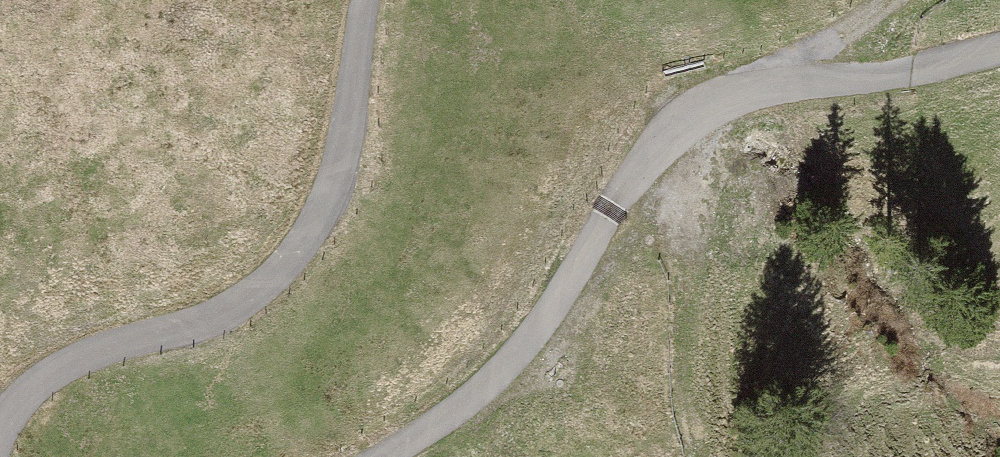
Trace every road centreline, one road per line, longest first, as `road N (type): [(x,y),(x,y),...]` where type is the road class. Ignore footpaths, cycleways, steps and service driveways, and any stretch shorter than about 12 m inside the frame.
road 1 (unclassified): [(999,50),(759,84),(695,111),(613,188),(528,352),(403,456)]
road 2 (track): [(3,456),(30,396),(127,346),(274,297),(326,157),(365,0)]
road 3 (track): [(759,84),(881,0)]

